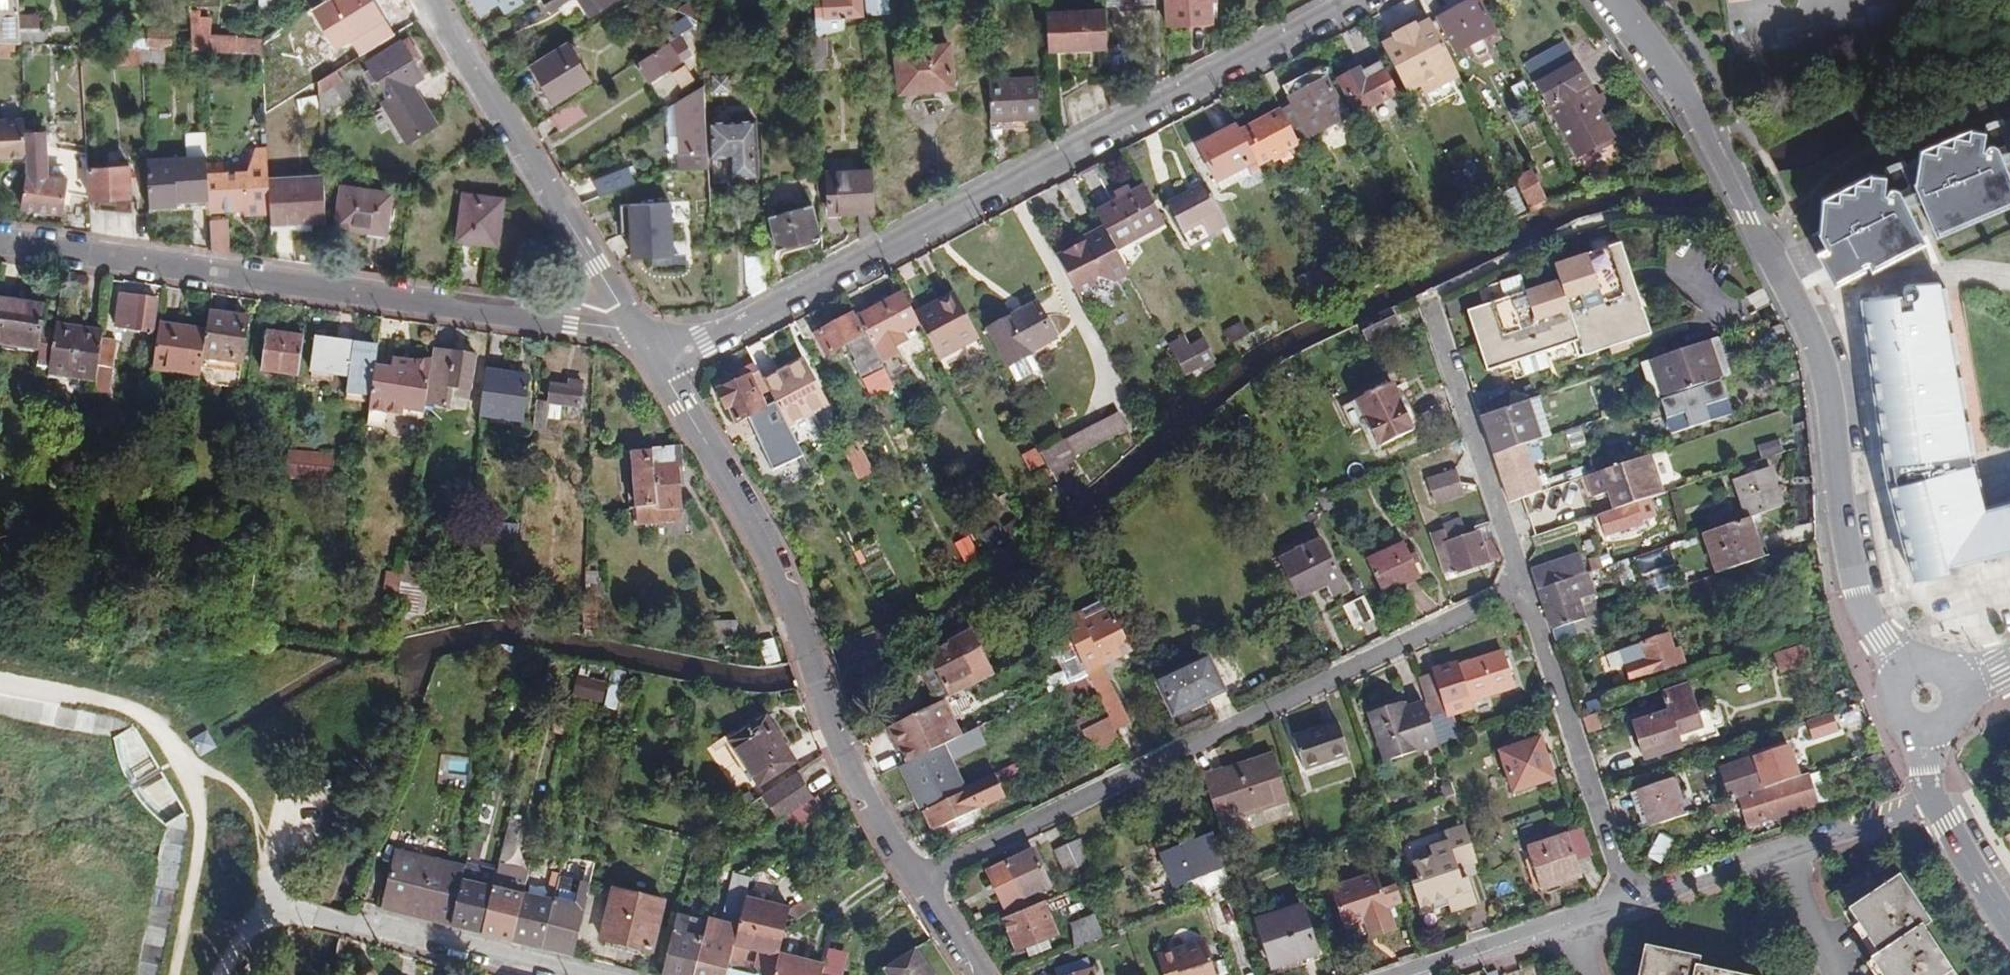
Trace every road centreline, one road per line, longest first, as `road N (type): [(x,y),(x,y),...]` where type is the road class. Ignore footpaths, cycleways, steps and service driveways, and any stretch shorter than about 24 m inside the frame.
road 1 (residential): [(665,366),(1362,0)]
road 2 (tertiary): [(1610,0),(1710,139),(1802,303),(1833,413),(1857,584),(1875,640),(1927,699)]
road 3 (residential): [(917,879),(1519,591)]
road 4 (residential): [(641,330),(0,243)]
road 5 (tertiary): [(665,366),(773,565),(842,747),(917,879)]
road 6 (tertiary): [(431,0),(641,330)]
road 7 (residential): [(1519,591),(1630,902)]
road 8 (residential): [(1630,902),(1933,801)]
road 9 (residential): [(1519,591),(1434,310)]
road 10 (residential): [(1630,902),(1408,974)]
road 11 (track): [(174,974),(200,826),(181,759)]
road 12 (residential): [(564,974),(350,924)]
road 13 (track): [(181,759),(135,710),(0,678)]
road 14 (secondary): [(1933,801),(2009,922)]

